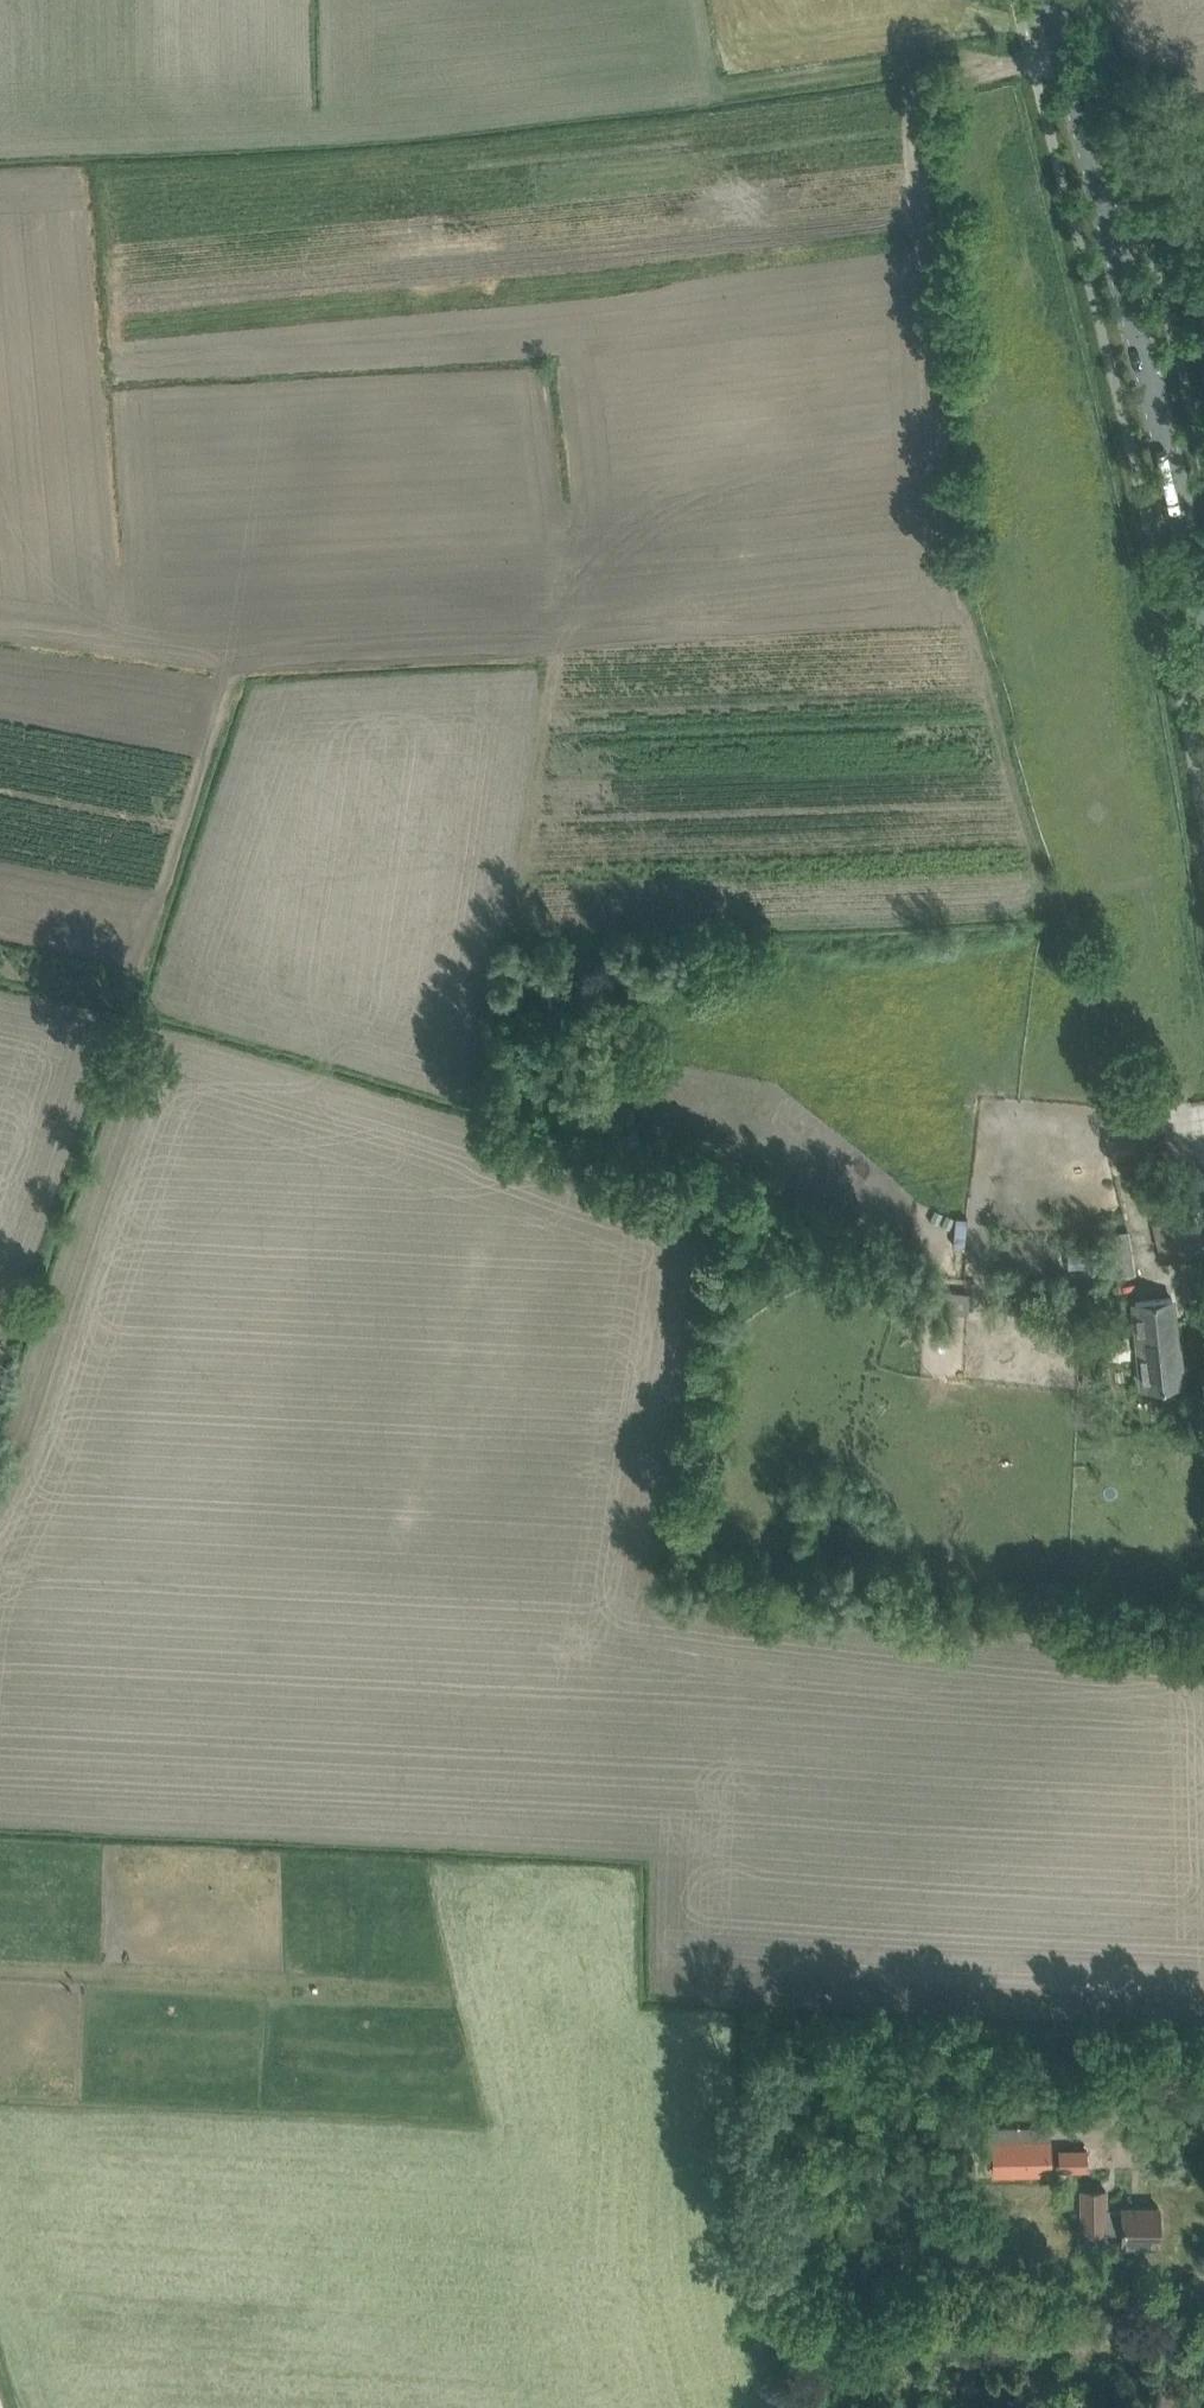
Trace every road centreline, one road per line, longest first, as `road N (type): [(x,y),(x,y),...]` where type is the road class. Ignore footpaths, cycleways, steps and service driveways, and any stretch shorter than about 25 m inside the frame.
road 1 (secondary): [(1203,628),(1148,373),(1050,0)]

